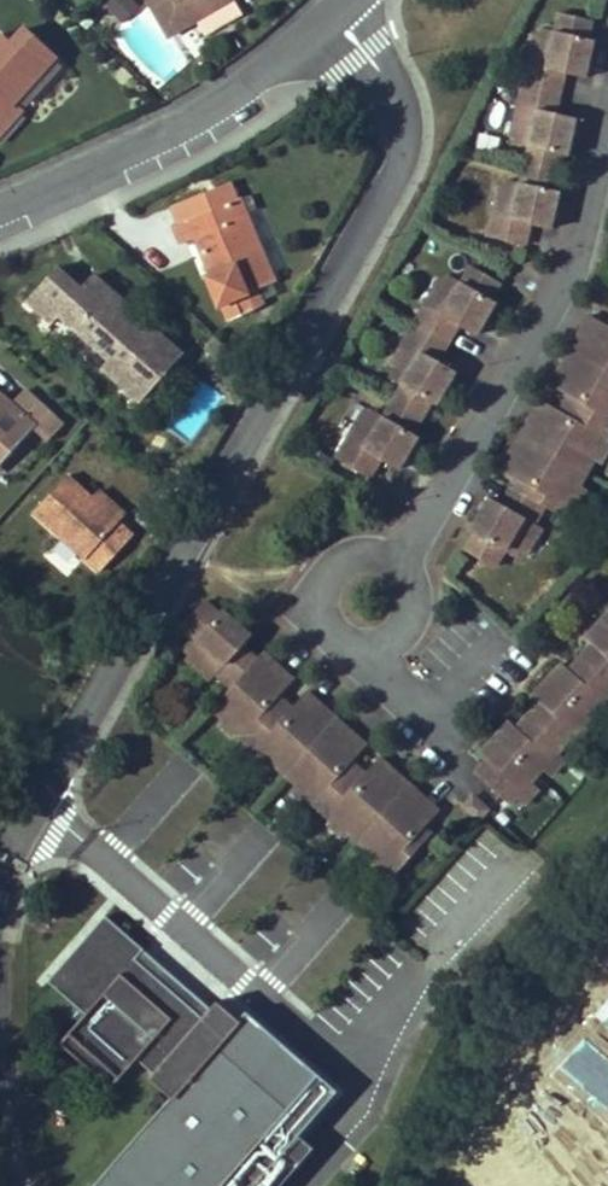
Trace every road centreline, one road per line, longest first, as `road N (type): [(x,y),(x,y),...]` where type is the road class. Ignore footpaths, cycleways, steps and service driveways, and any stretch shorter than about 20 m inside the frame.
road 1 (unclassified): [(331,16),(395,96),(403,135),(389,191),(38,785)]
road 2 (residential): [(38,785),(359,1053)]
road 3 (residential): [(0,211),(143,153),(253,85),(331,16)]

